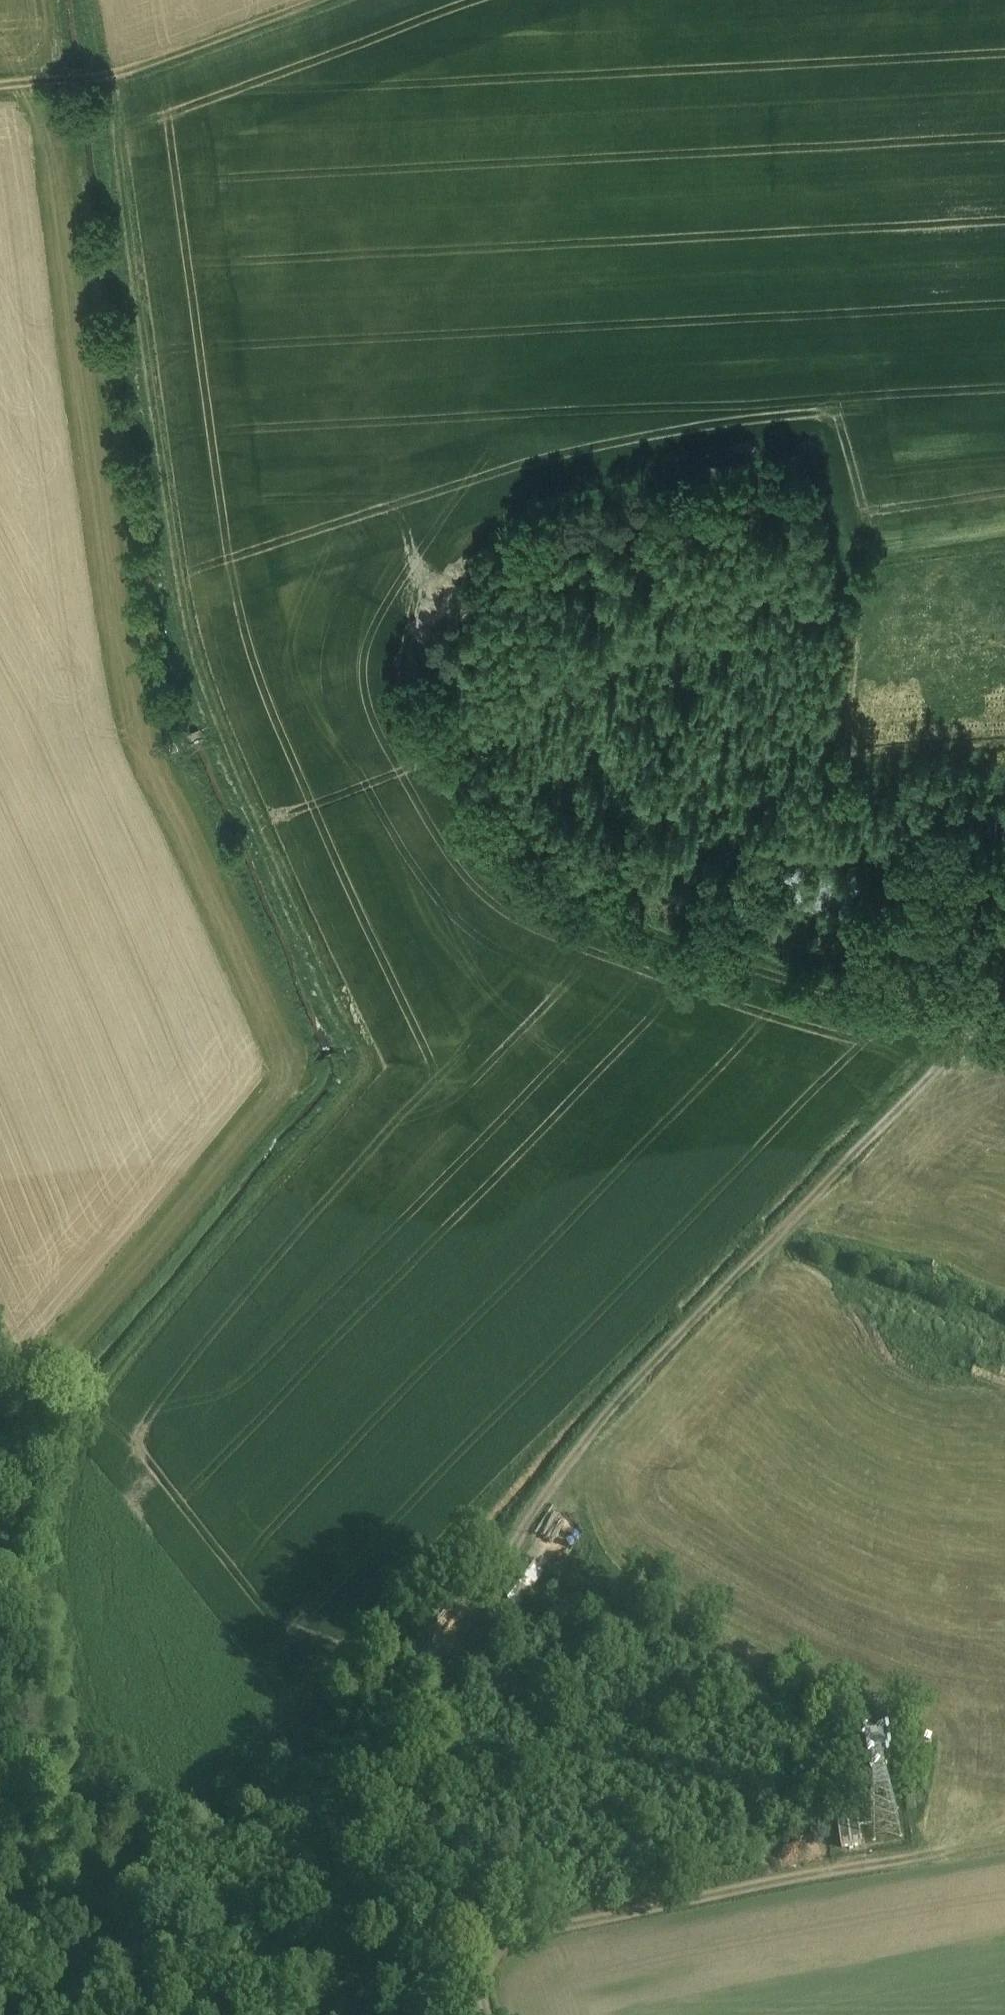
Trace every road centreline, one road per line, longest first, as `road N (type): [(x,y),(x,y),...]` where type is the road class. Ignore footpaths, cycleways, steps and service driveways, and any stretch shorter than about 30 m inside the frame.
road 1 (track): [(488,2014),(433,1845),(431,1739),(446,1652),(569,1461),(682,1332),(917,1094),(1004,984)]
road 2 (track): [(464,1946),(952,1852)]

